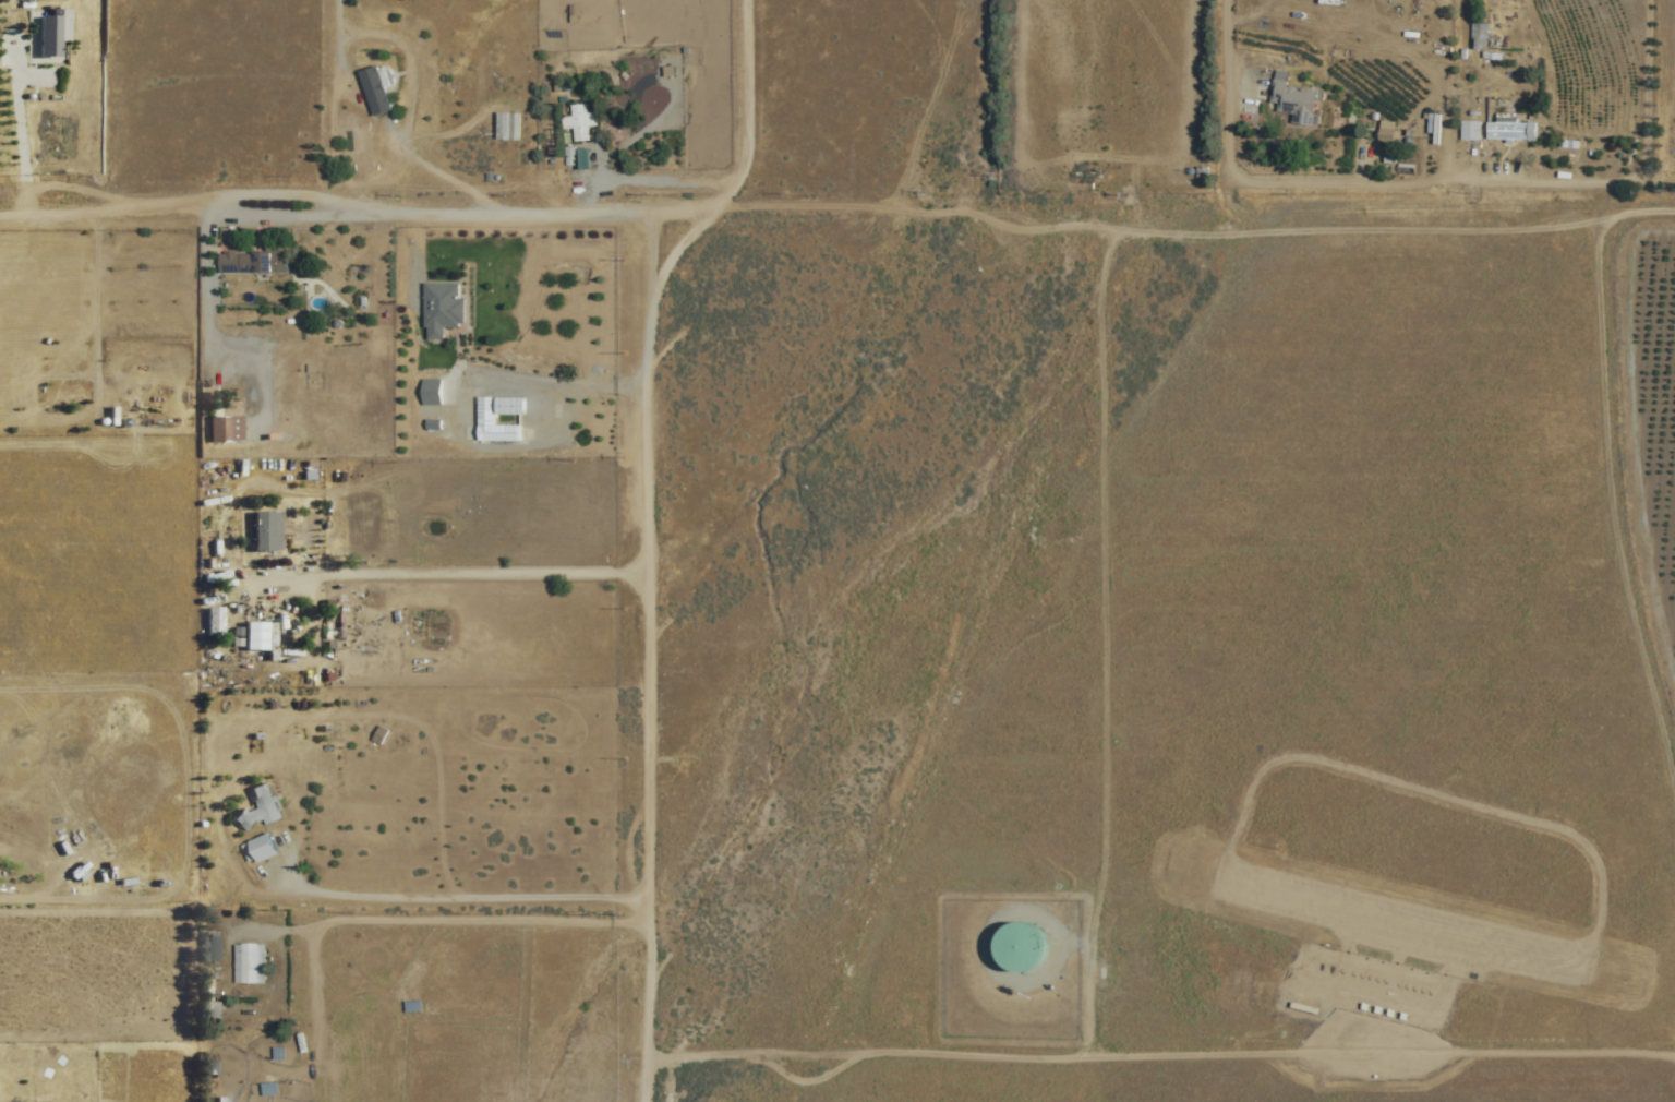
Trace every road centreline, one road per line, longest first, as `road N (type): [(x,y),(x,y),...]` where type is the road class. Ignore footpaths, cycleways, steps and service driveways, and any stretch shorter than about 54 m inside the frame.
road 1 (track): [(1674,1047),(845,1058),(805,1089),(752,1062),(648,1065)]
road 2 (residential): [(727,173),(654,268),(648,298),(648,1101)]
road 3 (track): [(1674,809),(1614,528),(1599,250),(1612,220)]
road 4 (track): [(1110,233),(1674,213)]
road 5 (residential): [(743,0),(744,118),(727,173)]
road 6 (residential): [(1225,164),(1221,0)]

